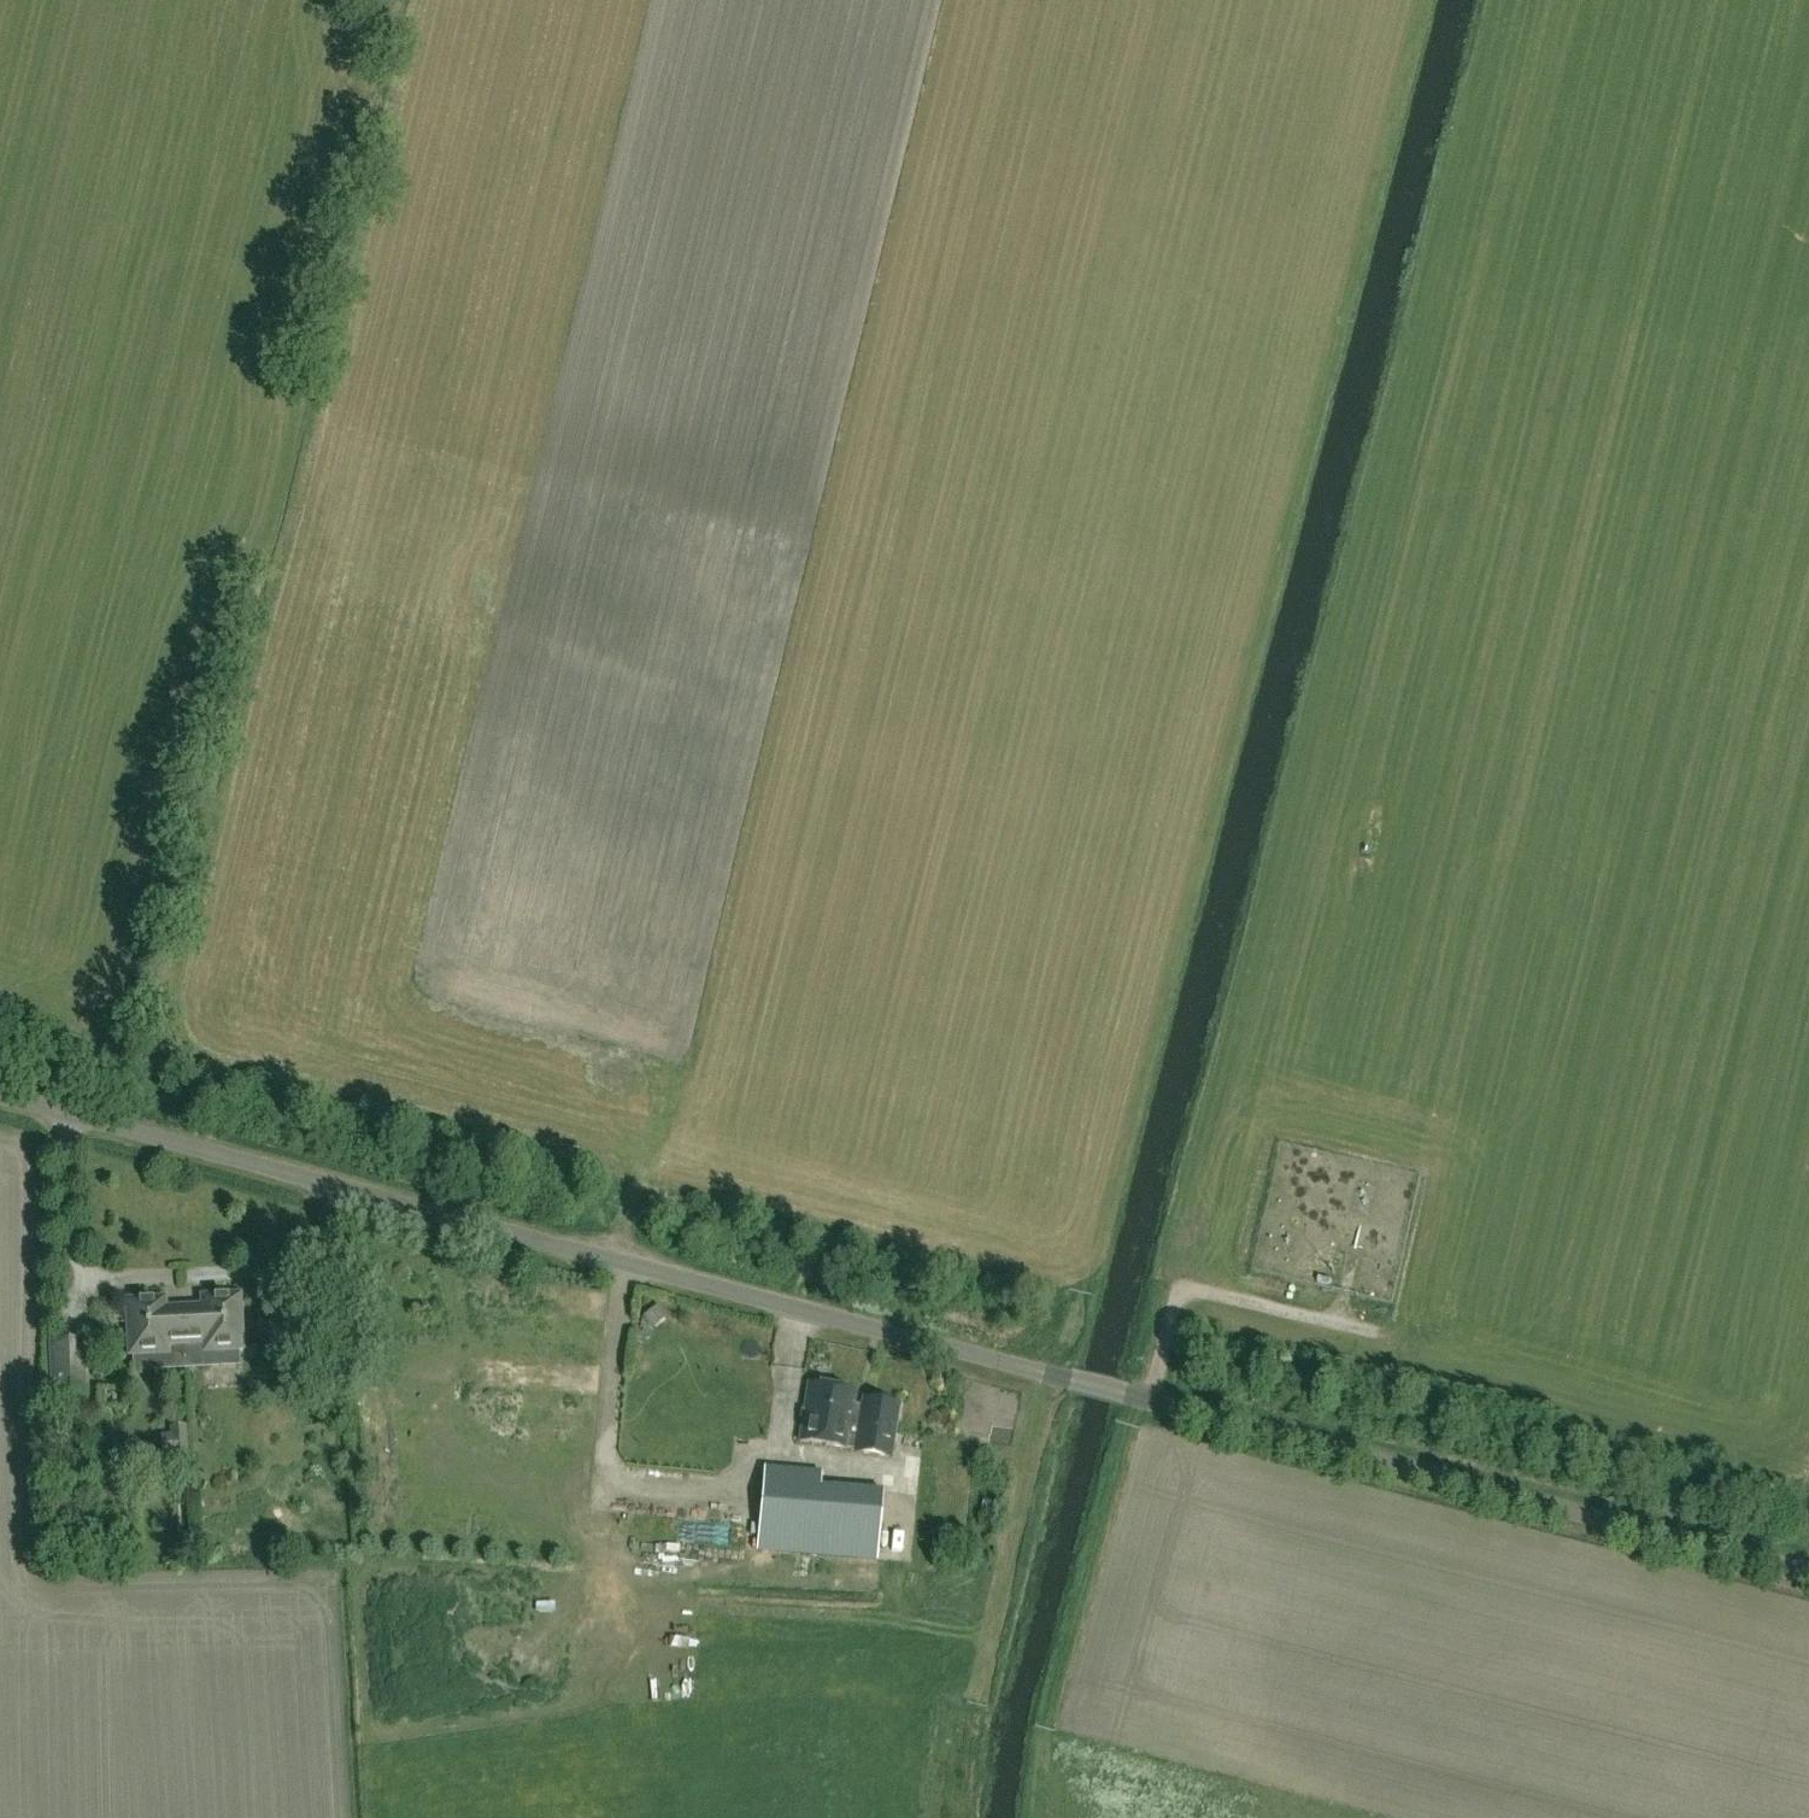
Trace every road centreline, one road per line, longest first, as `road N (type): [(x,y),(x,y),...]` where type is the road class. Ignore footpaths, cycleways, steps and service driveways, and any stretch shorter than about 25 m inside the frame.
road 1 (unclassified): [(1808,1577),(0,1100)]

